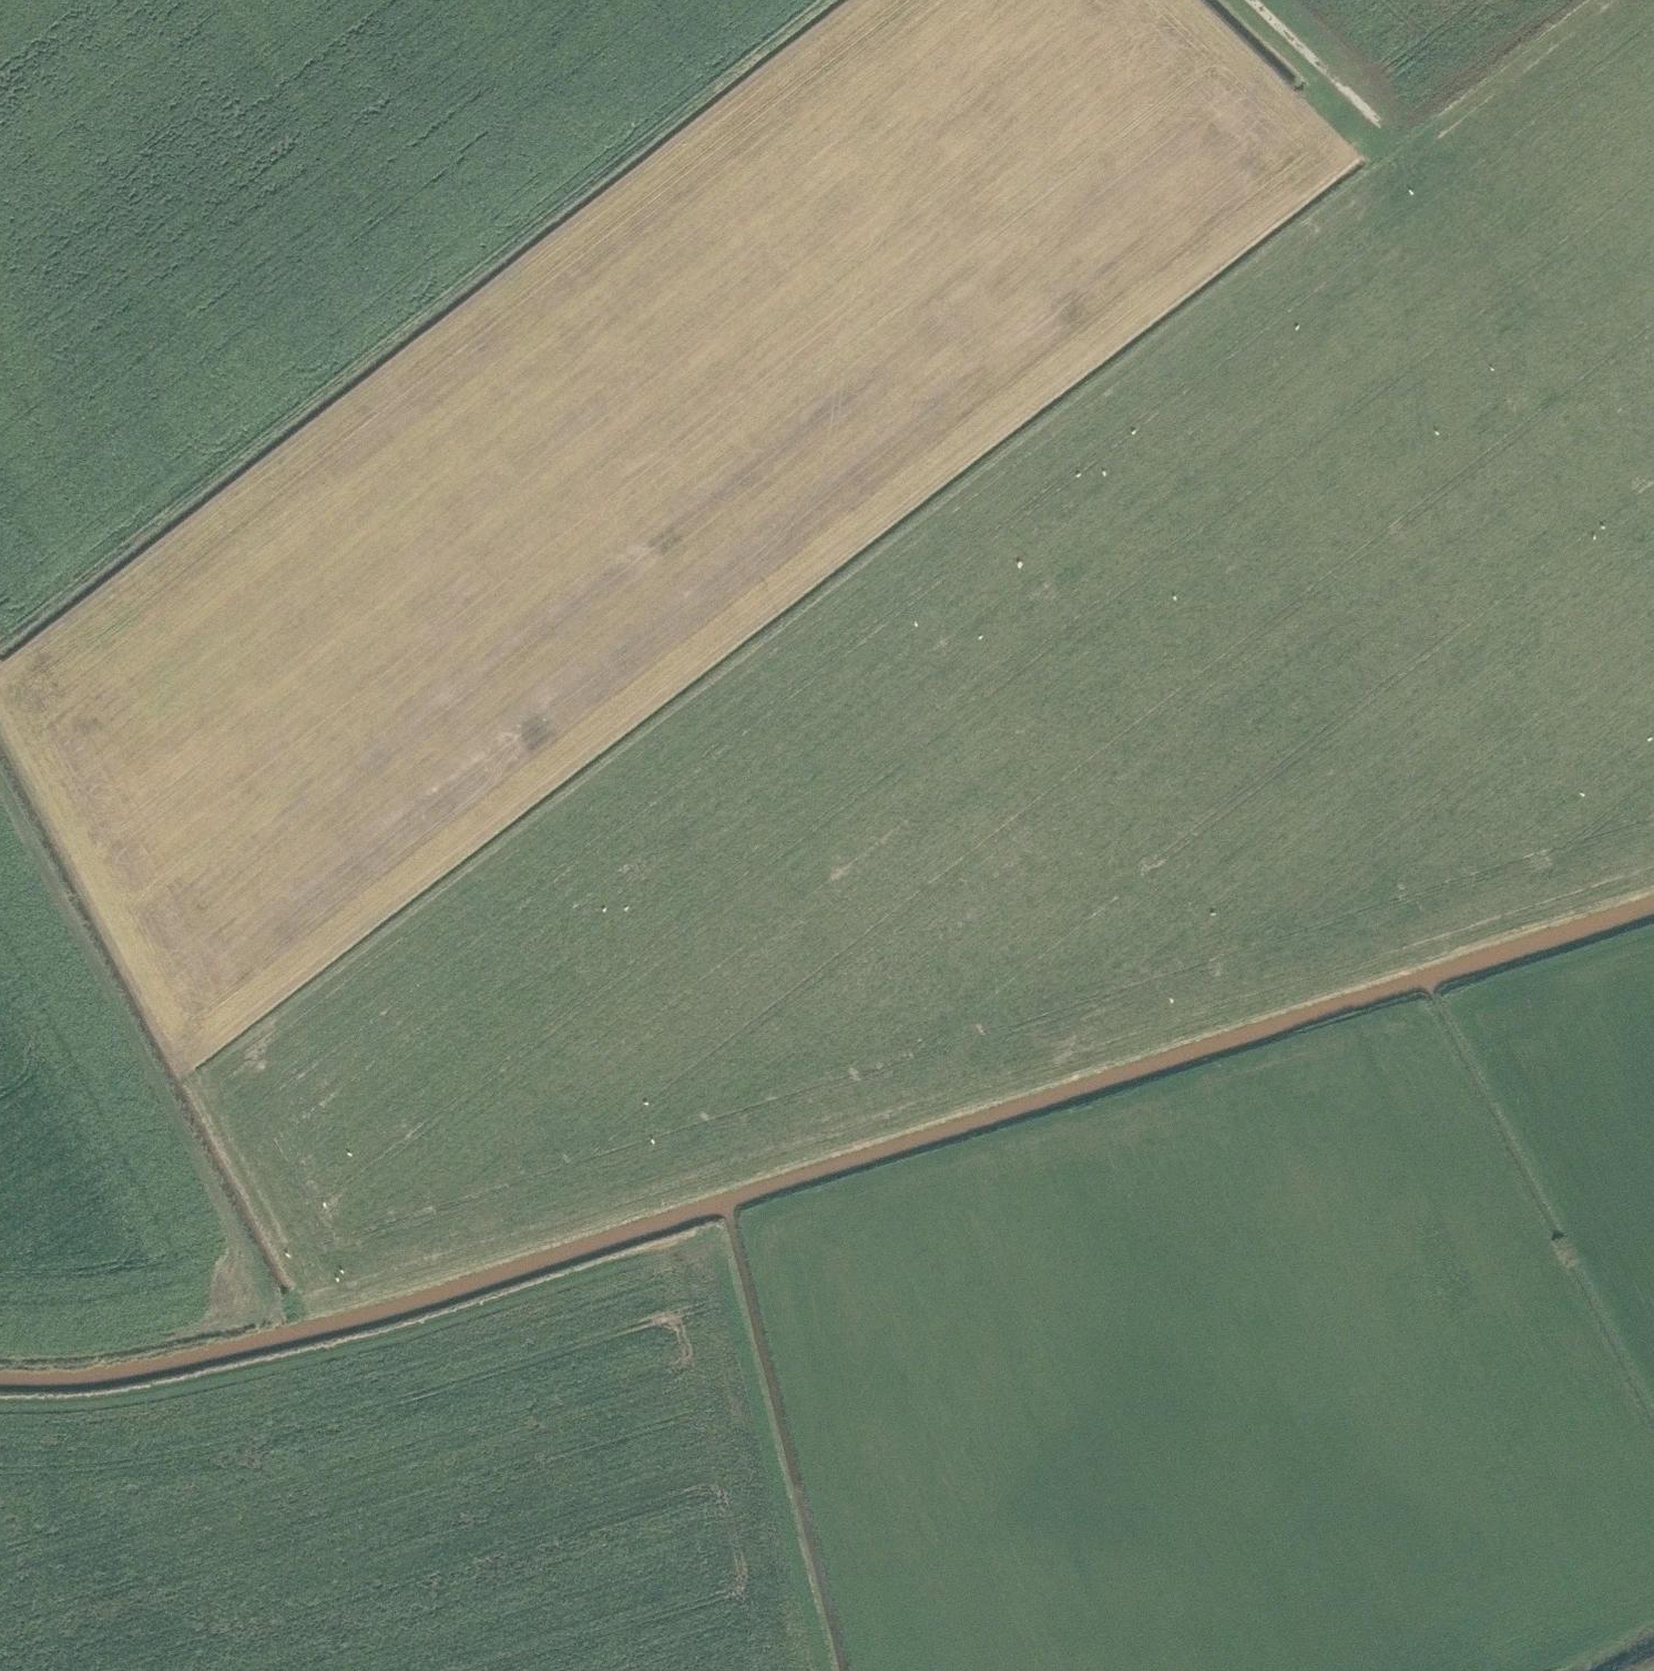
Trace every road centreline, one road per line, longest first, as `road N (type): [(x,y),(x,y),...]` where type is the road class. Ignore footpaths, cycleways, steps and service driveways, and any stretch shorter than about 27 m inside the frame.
road 1 (track): [(1390,128),(1255,0)]

